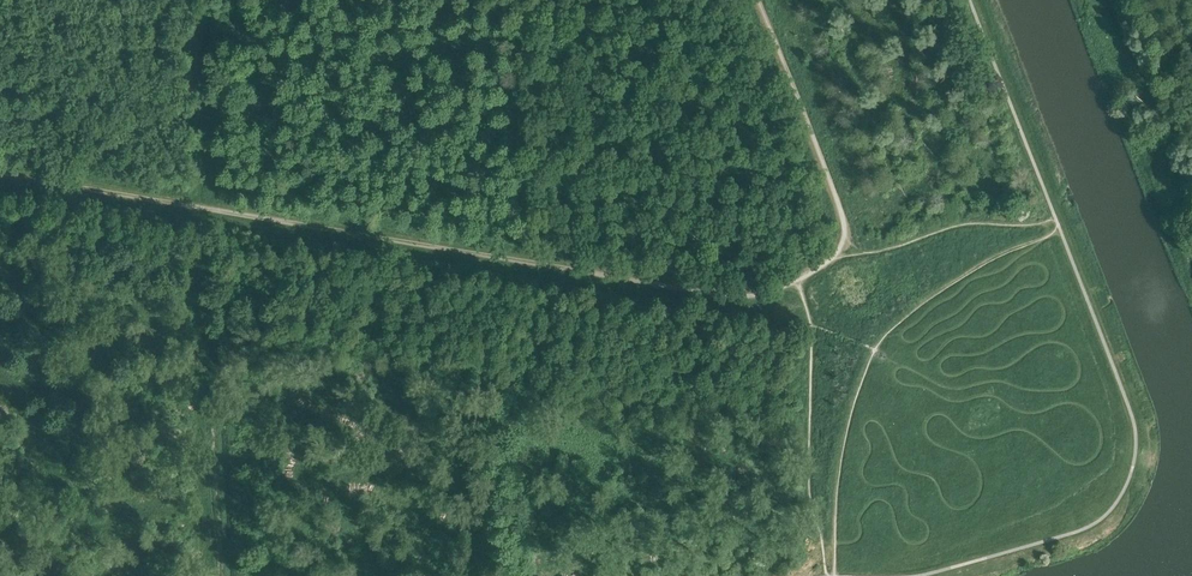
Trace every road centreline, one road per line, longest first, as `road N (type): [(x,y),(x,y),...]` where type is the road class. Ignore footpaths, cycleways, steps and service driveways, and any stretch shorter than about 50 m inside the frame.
road 1 (track): [(797,279),(751,299),(185,201),(151,213),(0,180)]
road 2 (track): [(759,0),(845,235)]

